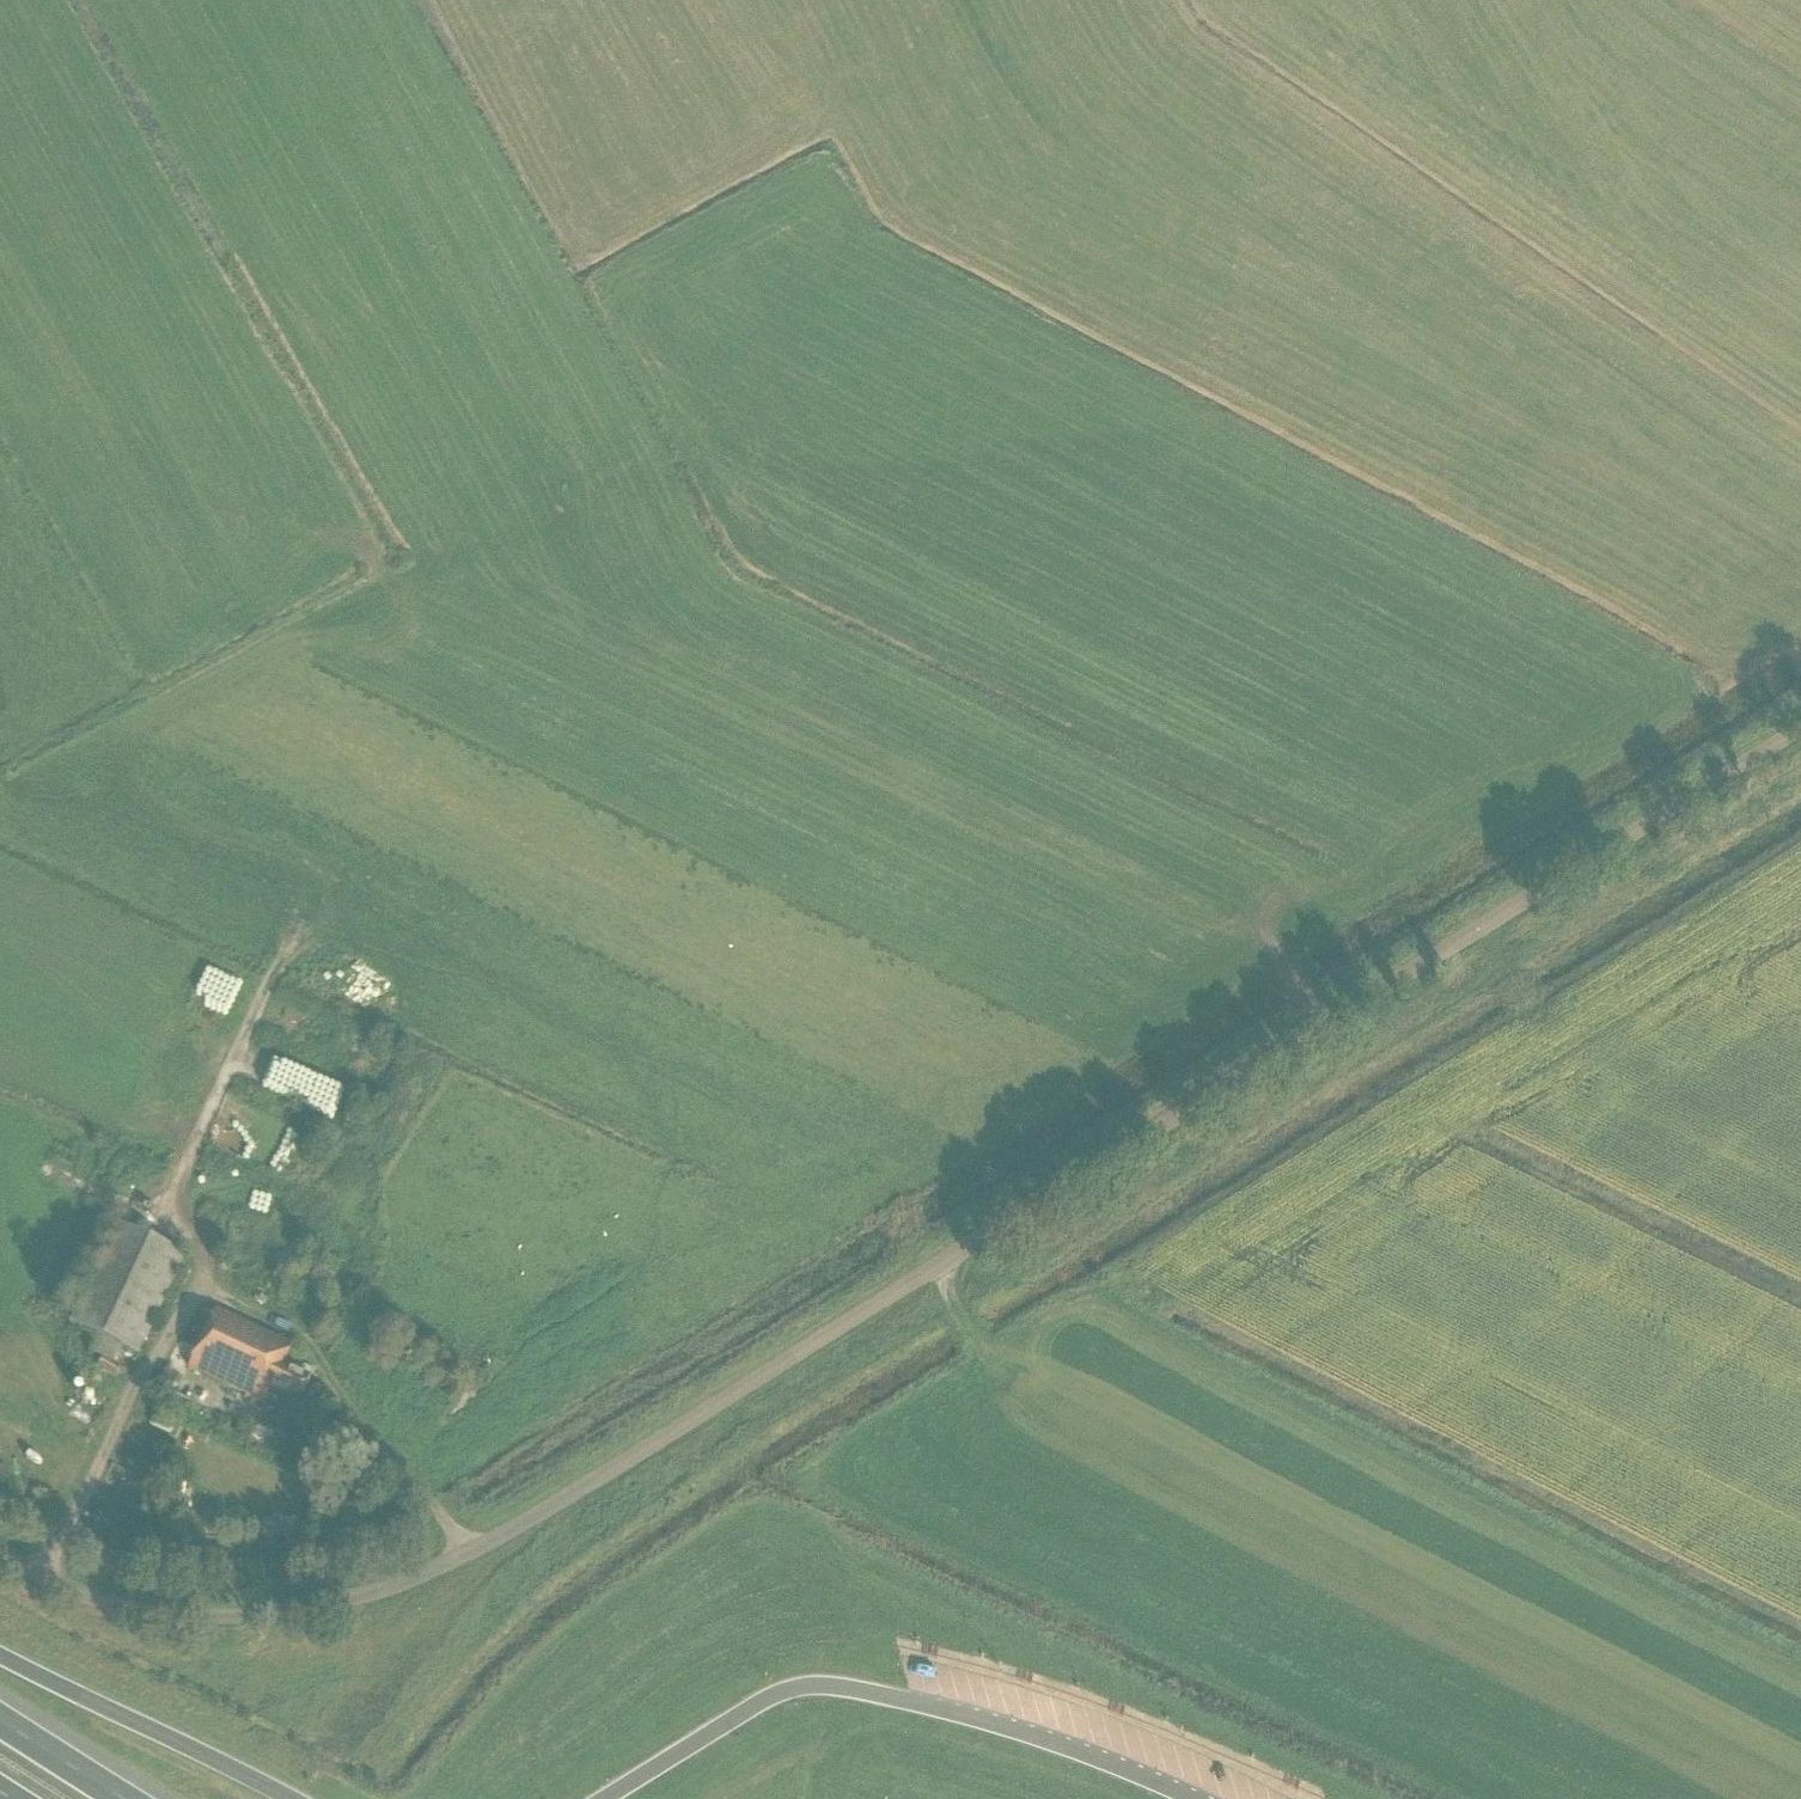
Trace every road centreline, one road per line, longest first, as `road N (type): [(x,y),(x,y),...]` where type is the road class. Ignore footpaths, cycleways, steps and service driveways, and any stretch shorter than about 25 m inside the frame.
road 1 (unclassified): [(1800,736),(523,1536),(436,1579),(356,1606),(228,1623),(144,1618),(67,1600),(0,1570)]
road 2 (motorway): [(281,1798),(0,1661)]
road 3 (motorway): [(116,1798),(0,1722)]

